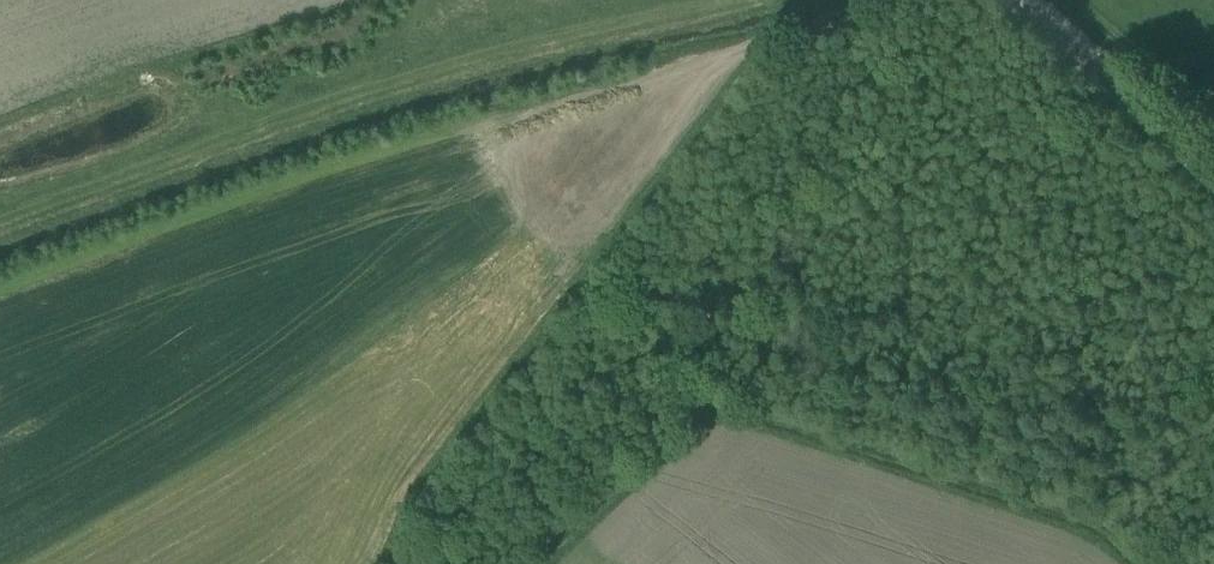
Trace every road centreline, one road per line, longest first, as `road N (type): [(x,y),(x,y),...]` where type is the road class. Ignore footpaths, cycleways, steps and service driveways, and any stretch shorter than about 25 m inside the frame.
road 1 (unclassified): [(1213,175),(1016,0)]

